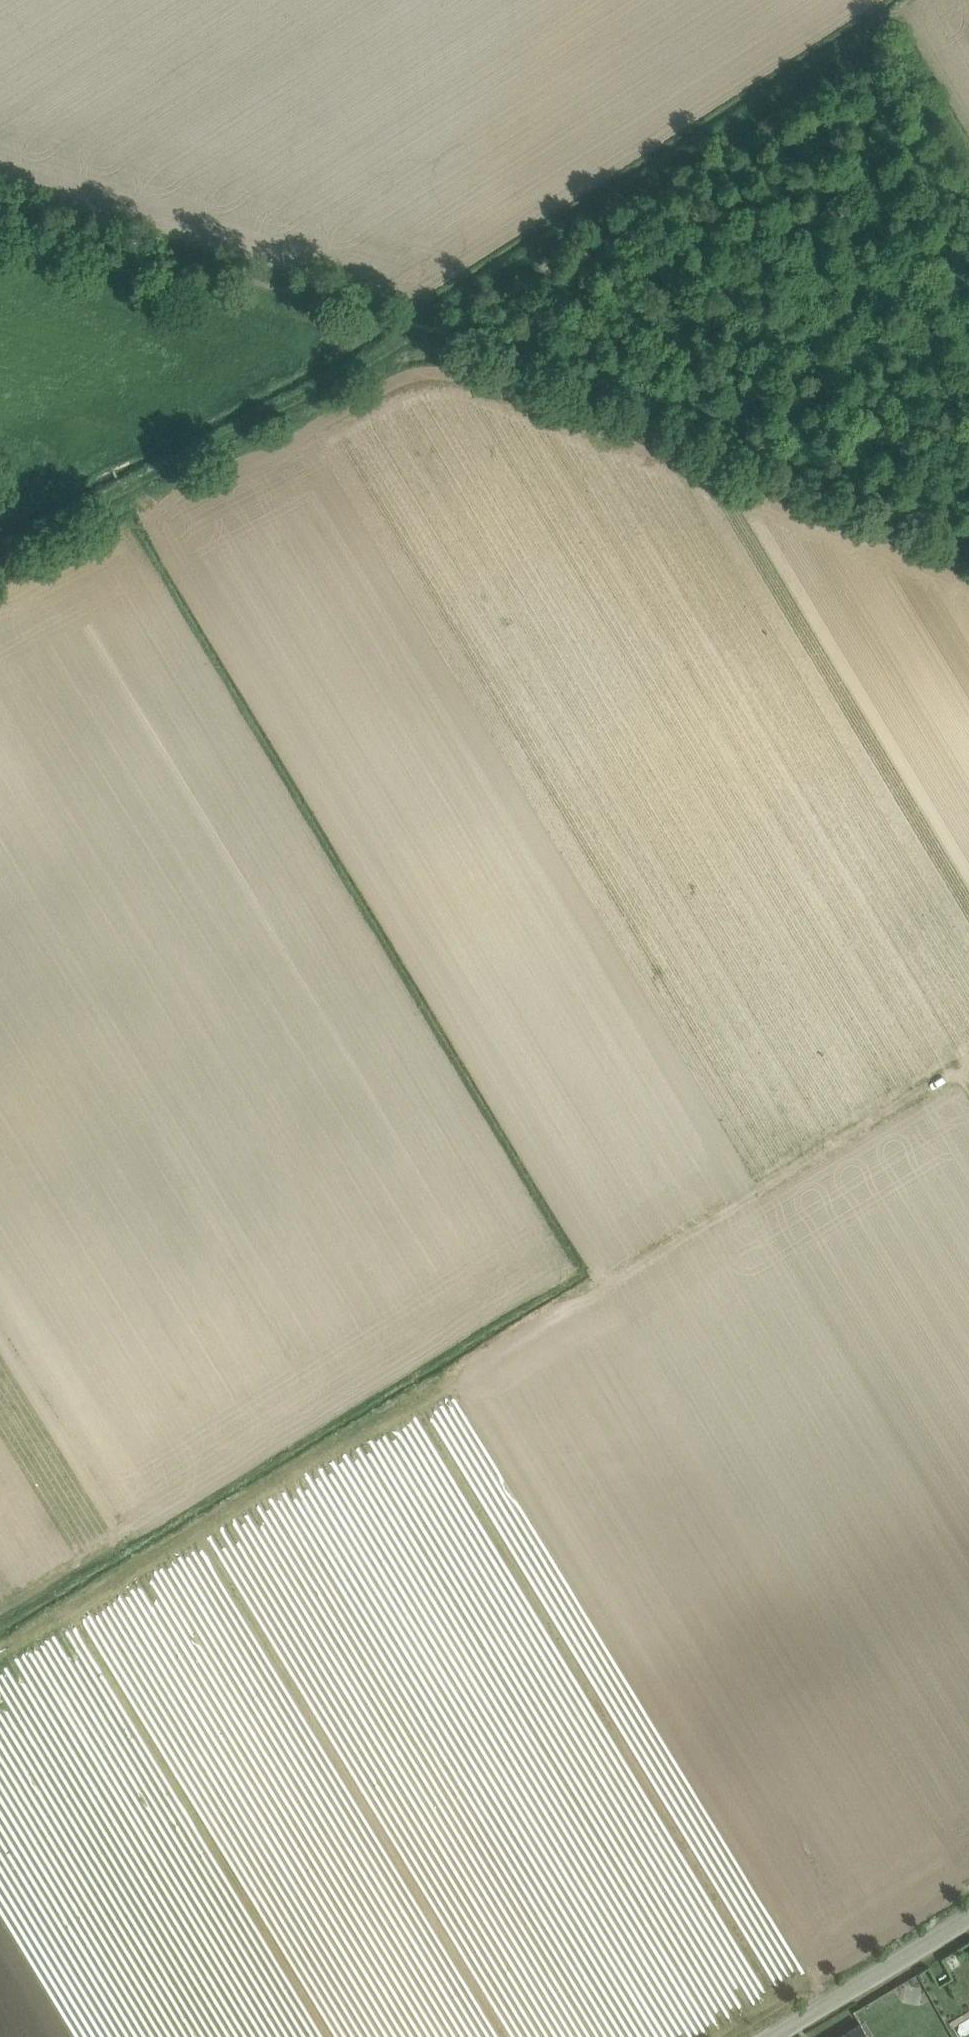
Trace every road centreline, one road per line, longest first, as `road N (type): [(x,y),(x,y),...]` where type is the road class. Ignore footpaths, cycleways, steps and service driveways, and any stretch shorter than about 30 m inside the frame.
road 1 (track): [(438,329),(0,549)]
road 2 (unclassified): [(773,2036),(968,1919)]

